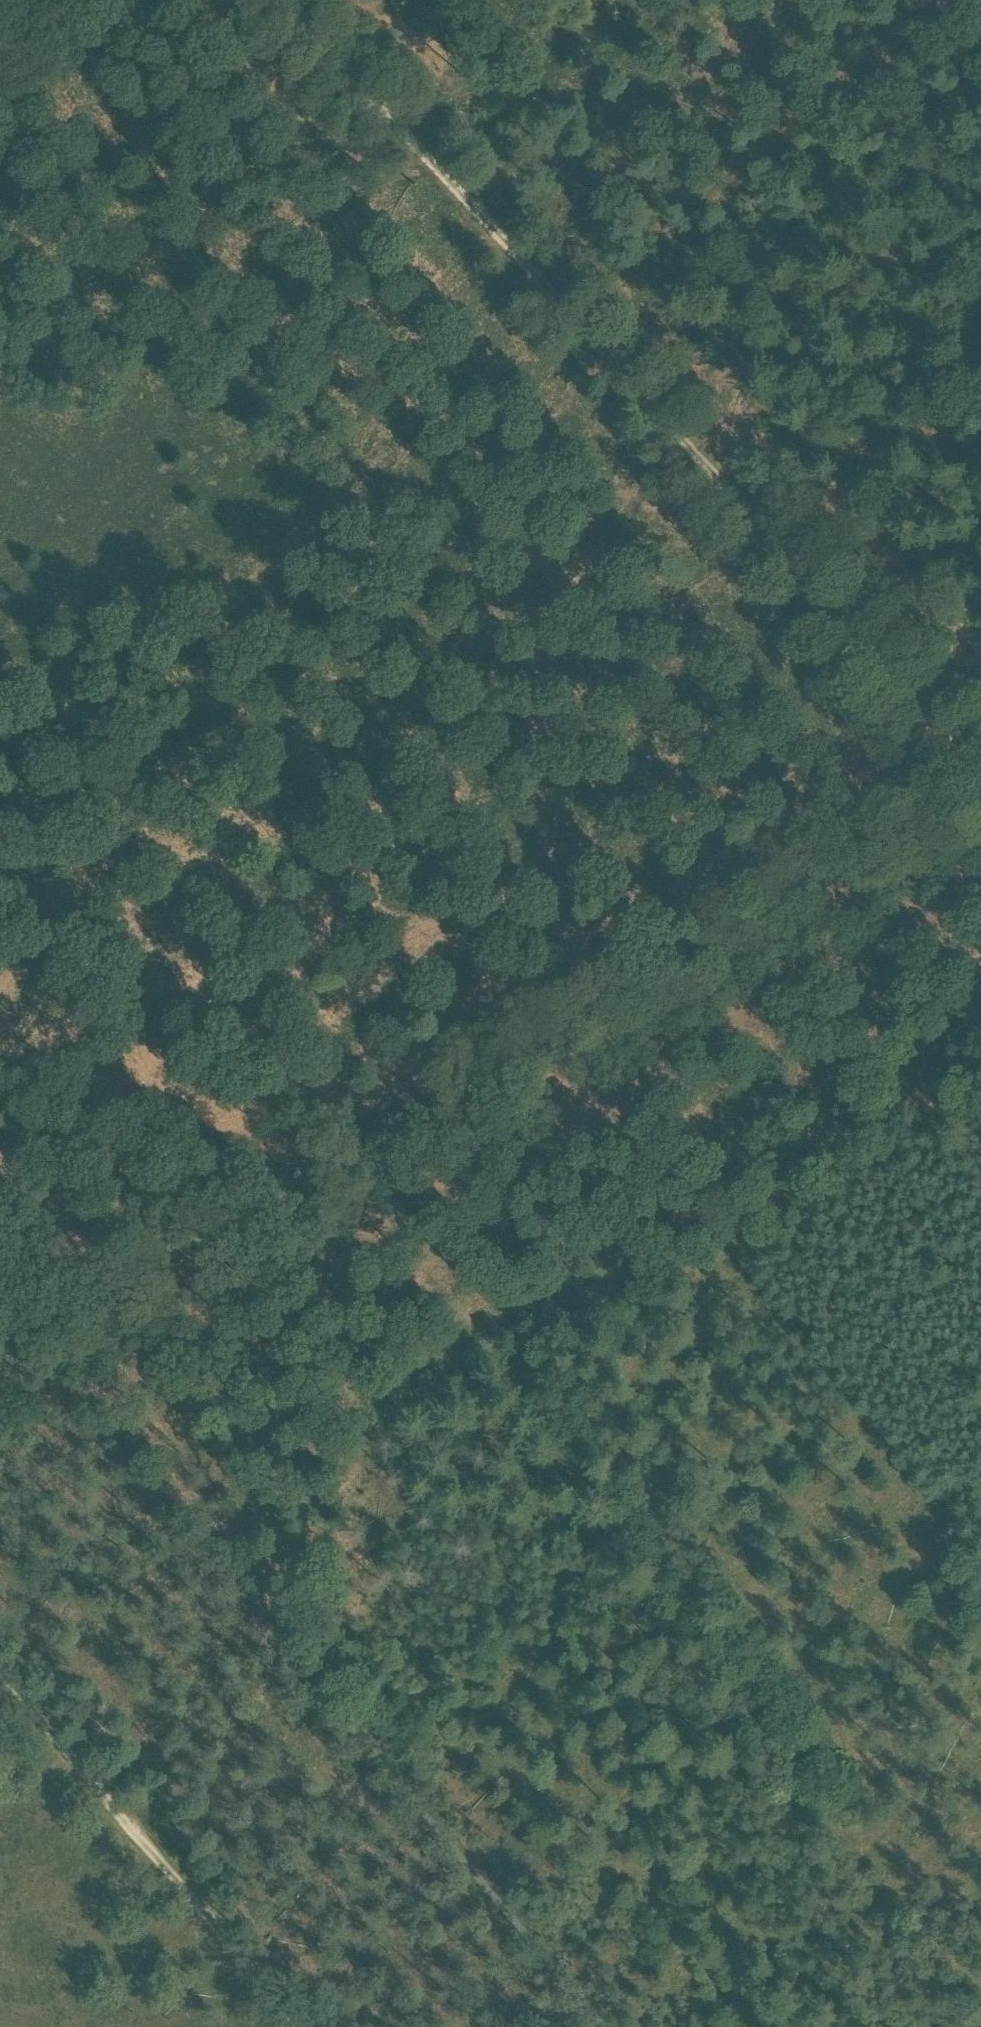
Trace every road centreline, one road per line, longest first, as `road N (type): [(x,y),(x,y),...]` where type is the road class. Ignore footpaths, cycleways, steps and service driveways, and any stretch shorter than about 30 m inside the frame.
road 1 (unclassified): [(27,1330),(980,797)]
road 2 (track): [(281,0),(980,762)]
road 3 (track): [(0,1679),(292,2026)]

